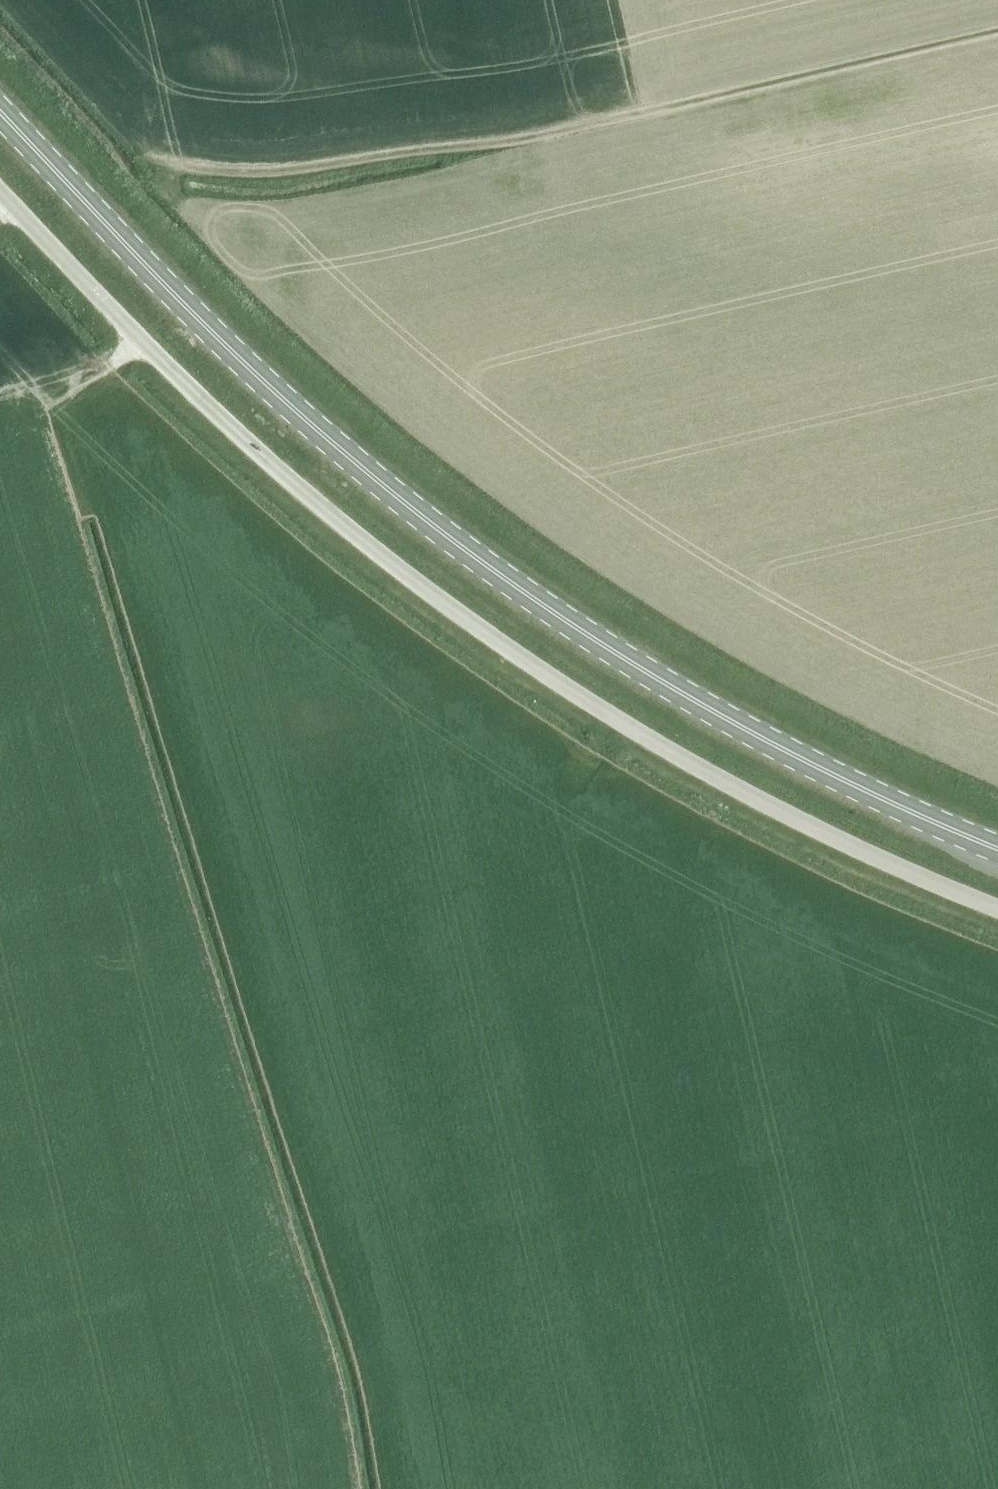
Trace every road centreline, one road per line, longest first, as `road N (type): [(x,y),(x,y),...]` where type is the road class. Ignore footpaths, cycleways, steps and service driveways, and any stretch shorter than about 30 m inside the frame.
road 1 (primary): [(997,847),(868,790),(701,702),(469,550),(212,330),(0,108)]
road 2 (unclassified): [(997,910),(910,876),(691,766),(376,554),(142,343),(0,192)]
road 3 (track): [(170,161),(232,170),(311,167),(496,143),(997,31)]

